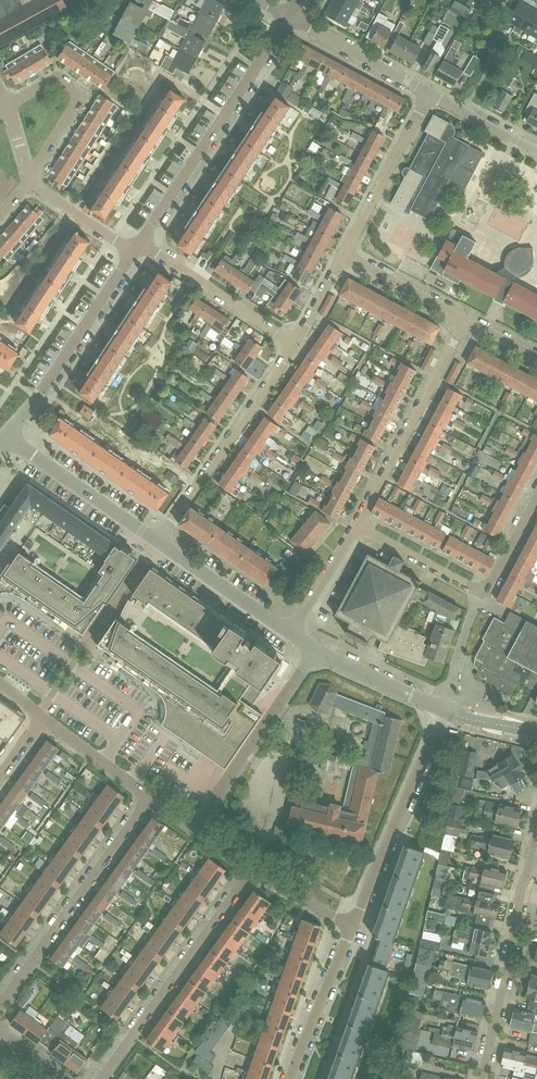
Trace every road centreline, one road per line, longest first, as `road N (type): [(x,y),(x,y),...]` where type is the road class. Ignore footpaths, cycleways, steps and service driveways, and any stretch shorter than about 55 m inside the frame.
road 1 (unclassified): [(141,243),(290,18)]
road 2 (residential): [(101,1078),(253,865)]
road 3 (residential): [(0,1007),(152,796)]
road 4 (residential): [(482,1078),(536,835)]
road 5 (residential): [(297,344),(159,541)]
road 6 (unclassified): [(353,929),(445,711)]
road 7 (residential): [(357,526),(464,320)]
road 8 (unclassified): [(6,435),(133,253)]
road 9 (residential): [(317,650),(197,827)]
road 10 (tertiary): [(159,541),(6,435)]
road 11 (residential): [(297,344),(141,243)]
road 12 (residential): [(428,93),(344,254)]
road 13 (tertiary): [(291,633),(159,541)]
road 14 (unclassified): [(293,1078),(353,929)]
road 15 (unclassified): [(428,93),(290,18)]
road 16 (residential): [(484,595),(357,526)]
road 17 (tertiary): [(445,711),(317,650)]
road 18 (residential): [(464,320),(344,254)]
road 19 (residential): [(152,796),(45,718)]
road 20 (residential): [(133,253),(29,182)]
road 21 (residential): [(291,633),(357,526)]
road 22 (unclassified): [(536,151),(428,93)]
road 23 (residential): [(445,711),(484,595)]

